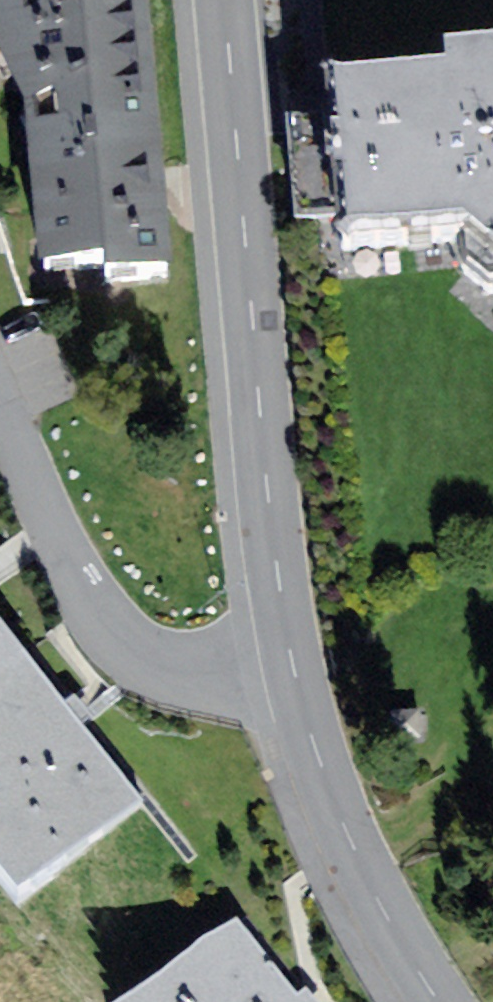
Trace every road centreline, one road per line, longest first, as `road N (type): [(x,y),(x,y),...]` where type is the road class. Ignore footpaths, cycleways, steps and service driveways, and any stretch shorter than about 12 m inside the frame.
road 1 (tertiary): [(226,0),(269,493),(297,676)]
road 2 (residential): [(297,676),(189,675),(127,647),(84,585),(0,401)]
road 3 (tertiary): [(297,676),(372,886),(442,1001)]

